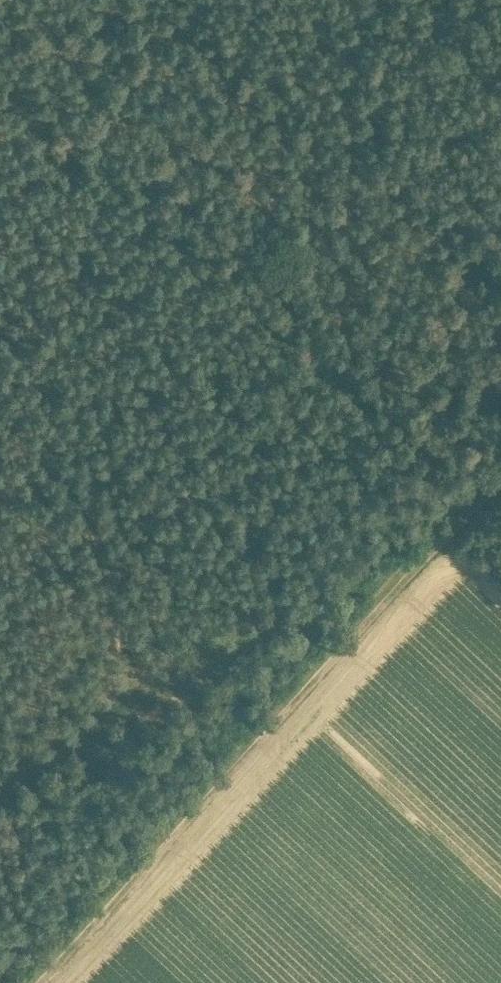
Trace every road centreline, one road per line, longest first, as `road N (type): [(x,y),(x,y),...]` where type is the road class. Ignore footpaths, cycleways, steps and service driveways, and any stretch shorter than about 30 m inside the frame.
road 1 (track): [(28,982),(444,537),(500,490)]
road 2 (track): [(0,781),(341,595)]

